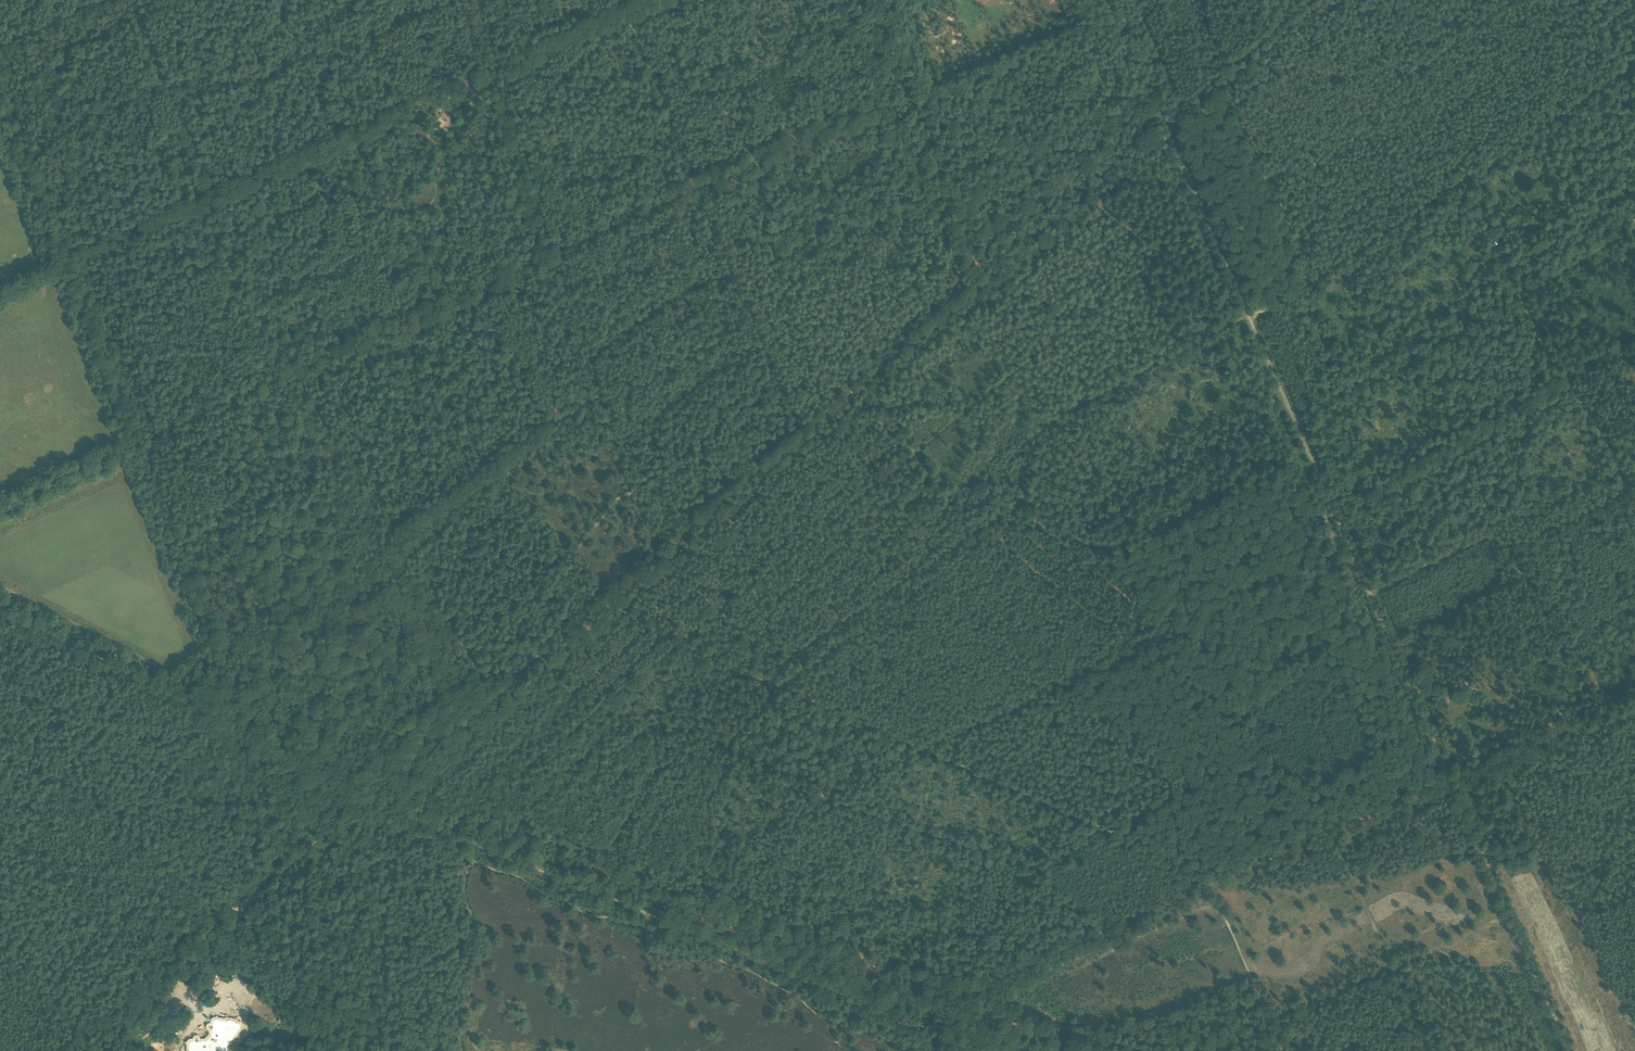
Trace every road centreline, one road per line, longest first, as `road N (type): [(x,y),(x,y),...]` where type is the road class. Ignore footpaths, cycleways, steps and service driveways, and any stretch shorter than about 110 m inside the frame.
road 1 (track): [(1168,132),(1452,780)]
road 2 (track): [(486,697),(969,287)]
road 3 (track): [(814,700),(1201,869),(1285,1050)]
road 4 (track): [(908,1019),(1452,780)]
road 5 (track): [(372,796),(908,1019)]
road 6 (track): [(1248,320),(1634,64)]
road 7 (track): [(1295,419),(1634,231)]
road 8 (track): [(542,255),(881,102)]
road 9 (track): [(0,106),(134,440)]
road 10 (track): [(134,440),(261,742)]
road 11 (track): [(345,138),(63,264)]
road 12 (track): [(1514,0),(1268,182)]
road 13 (track): [(861,0),(983,280)]
road 14 (track): [(1452,780),(1571,1050)]
road 15 (track): [(1369,597),(1479,540),(1509,545),(1634,484)]
road 16 (track): [(261,742),(0,608)]
road 17 (track): [(134,440),(383,327)]
road 18 (track): [(584,885),(674,740),(738,667)]
road 19 (track): [(167,965),(372,796)]
road 20 (track): [(969,287),(1168,132)]
road 21 (track): [(603,598),(814,700)]
road 22 (track): [(1452,780),(1634,700)]
road 23 (track): [(489,72),(542,255)]
road 24 (track): [(383,327),(542,255)]
road 25 (track): [(647,0),(489,72)]
road 26 (track): [(489,72),(345,138)]
road 27 (track): [(372,796),(486,697)]
road 28 (track): [(0,500),(134,440)]
road 29 (track): [(1110,0),(1168,132)]
road 30 (unclassified): [(65,1050),(167,965)]
road 31 (track): [(1323,0),(1222,85)]
road 32 (track): [(372,796),(261,742)]

